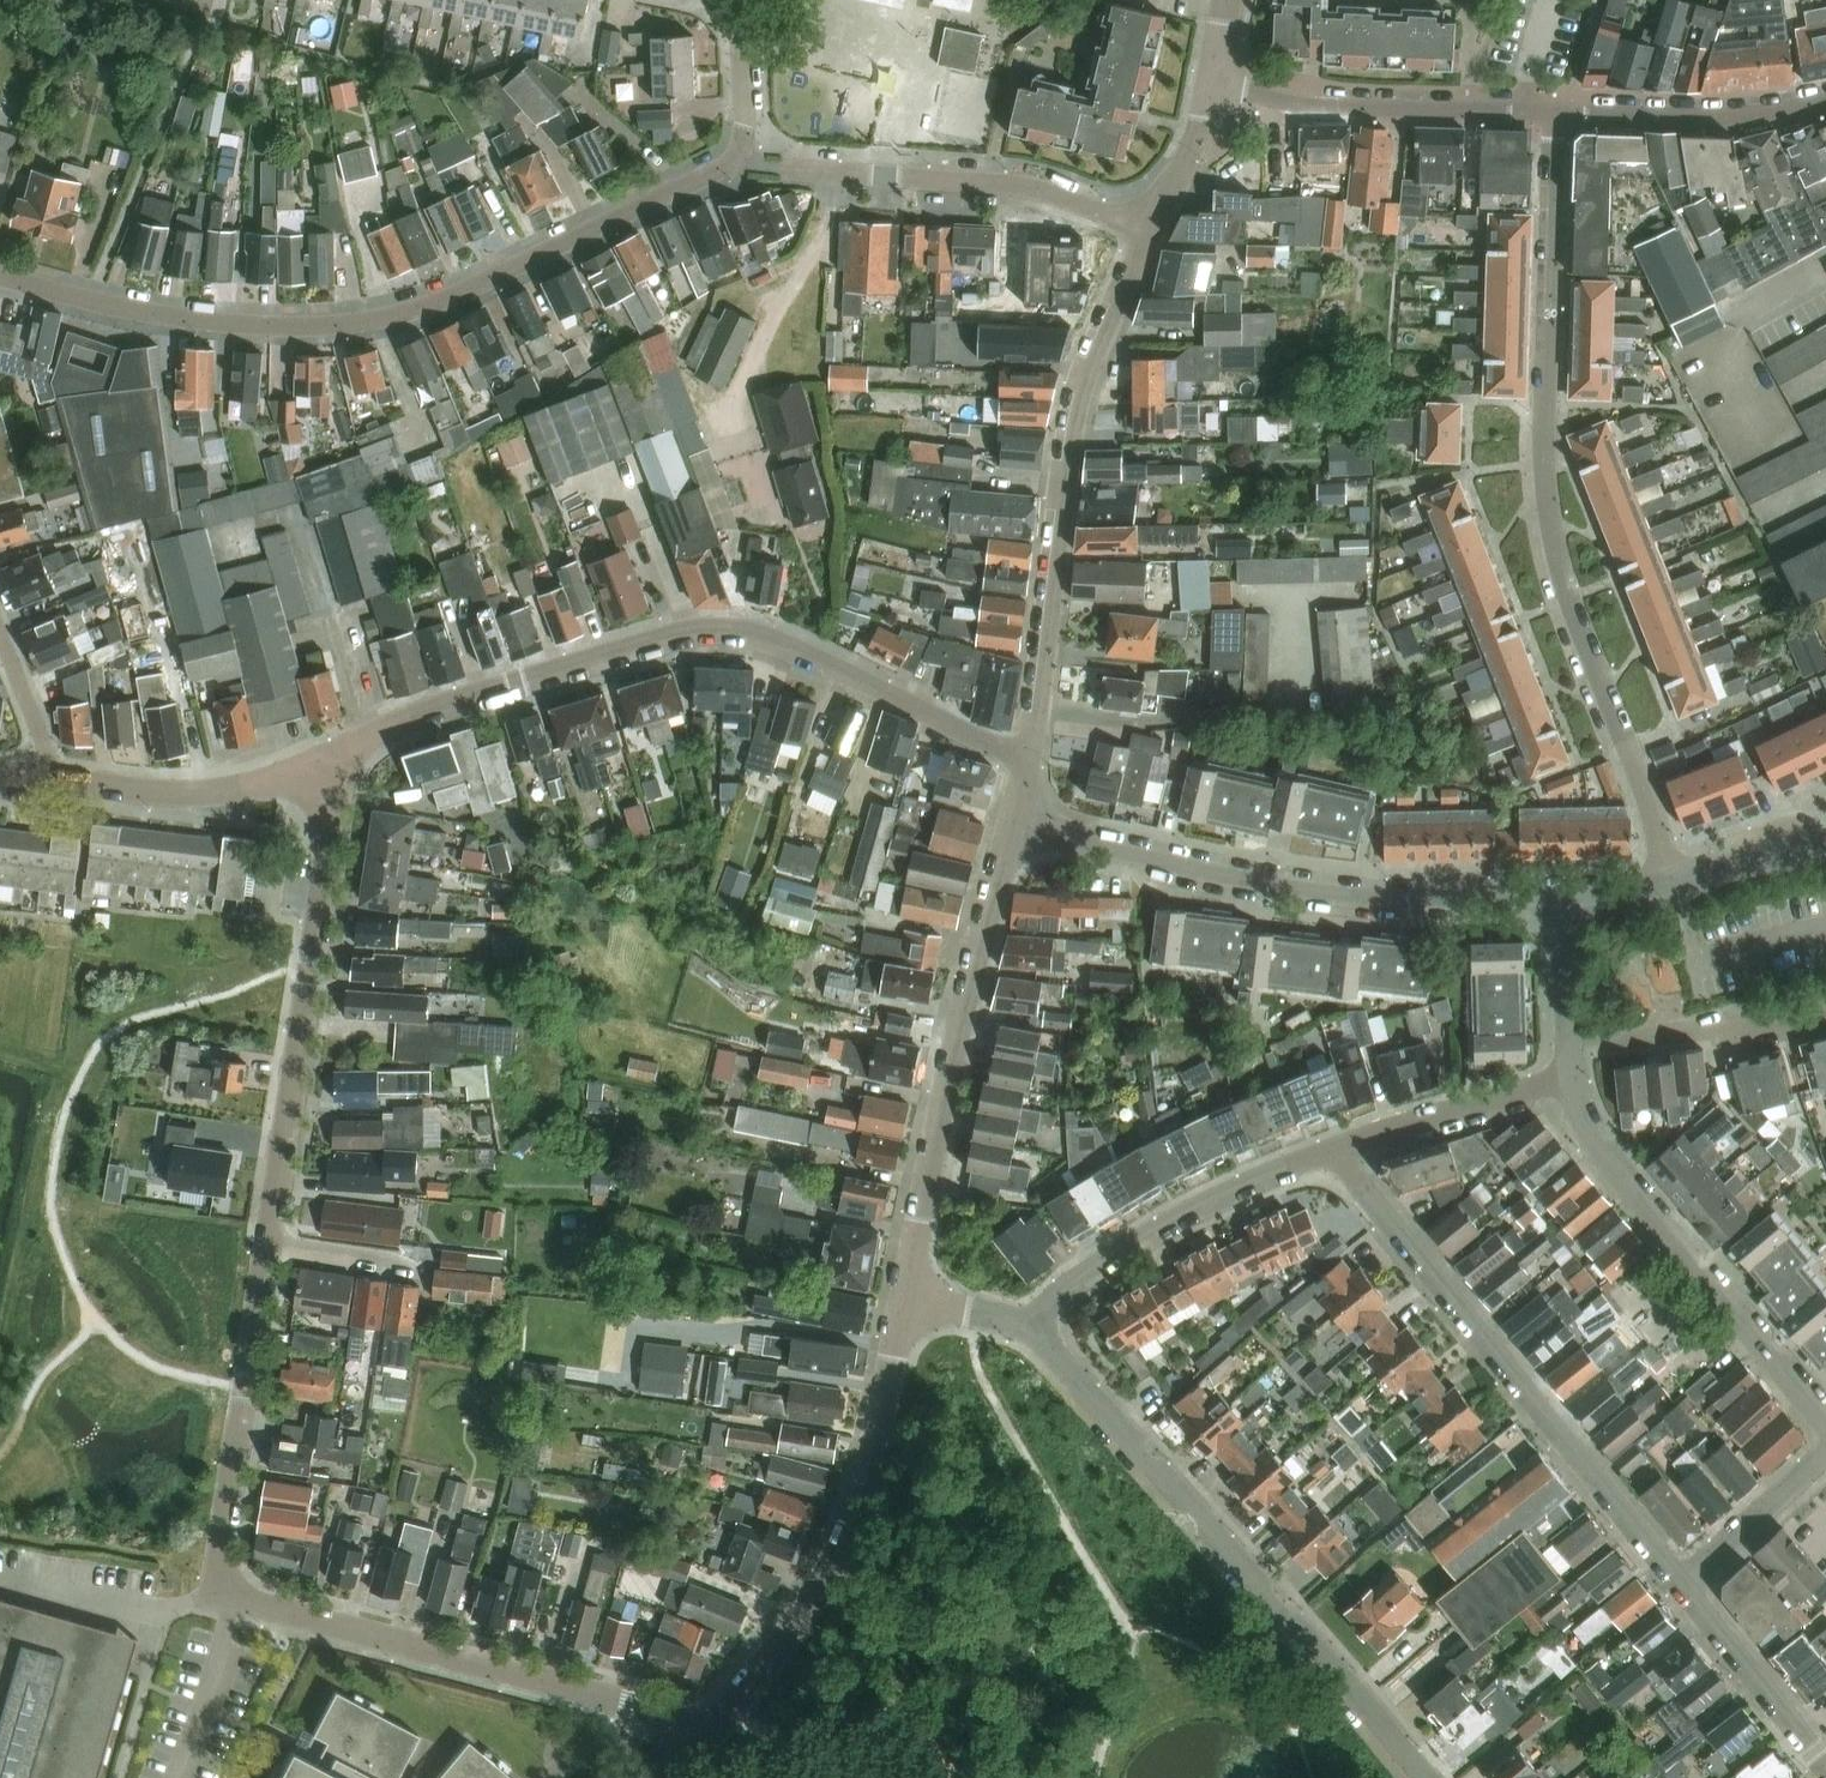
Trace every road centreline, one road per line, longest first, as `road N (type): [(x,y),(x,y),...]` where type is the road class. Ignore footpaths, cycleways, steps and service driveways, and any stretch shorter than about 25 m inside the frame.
road 1 (unclassified): [(711,1730),(232,1600),(220,1575),(340,753)]
road 2 (residential): [(1671,874),(1551,524),(1543,436),(1553,116)]
road 3 (residential): [(735,153),(687,186),(465,287),(349,323),(237,327),(164,319),(0,278)]
road 4 (residential): [(340,753),(606,656),(714,629),(764,636),(1028,764)]
road 5 (residential): [(1418,1777),(1044,1324)]
road 6 (residential): [(1011,824),(1275,879),(1344,890),(1537,895),(1574,914)]
road 7 (residential): [(1157,218),(1087,370),(1028,764)]
road 8 (unclassified): [(1680,1587),(1331,1150)]
road 9 (residential): [(905,1298),(960,1016),(1011,824)]
road 10 (residential): [(711,1730),(799,1617),(845,1539),(905,1298)]
road 11 (residential): [(735,153),(773,166),(1033,185),(1157,218)]
road 12 (residential): [(1825,1423),(1588,1131),(1572,1081)]
road 13 (residential): [(1553,116),(1319,108),(1213,81)]
road 14 (residential): [(1044,1324),(1053,1299),(1148,1233),(1331,1150)]
road 15 (residential): [(35,777),(206,794),(340,753)]
road 16 (residential): [(1825,104),(1715,117),(1553,116)]
road 17 (residential): [(1571,1044),(1678,1029),(1722,1040),(1825,1017)]
road 18 (residential): [(1331,1150),(1457,1107),(1572,1081)]
road 19 (unclassified): [(1825,1767),(1680,1587)]
road 20 (residential): [(1680,1587),(1825,1462)]
road 21 (residential): [(735,153),(742,101),(728,16),(715,0)]
road 22 (residential): [(1671,874),(1825,839)]
road 23 (residential): [(1213,81),(1157,218)]
road 24 (unclassified): [(0,637),(39,743),(35,777)]
road 25 (residential): [(1044,1324),(905,1298)]
road 26 (residential): [(1571,1044),(1567,938),(1574,914)]

